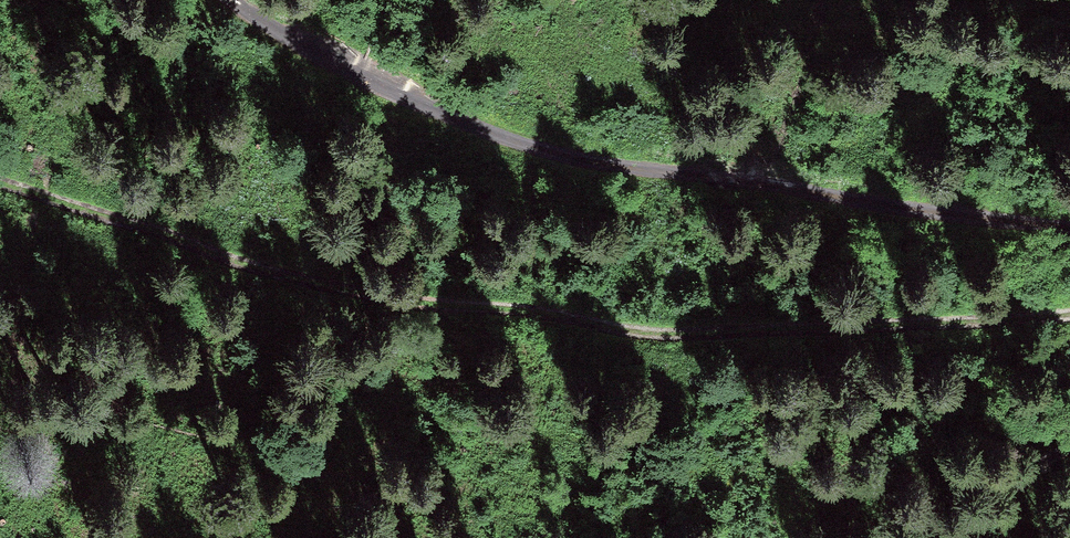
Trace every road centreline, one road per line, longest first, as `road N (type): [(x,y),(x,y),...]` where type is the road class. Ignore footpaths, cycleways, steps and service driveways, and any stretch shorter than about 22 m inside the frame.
road 1 (track): [(0,176),(296,276),(537,311),(684,329),(1069,311)]
road 2 (unclassified): [(1069,228),(594,162),(460,119),(334,61),(237,0)]
road 3 (track): [(1069,483),(1049,485),(943,537)]

